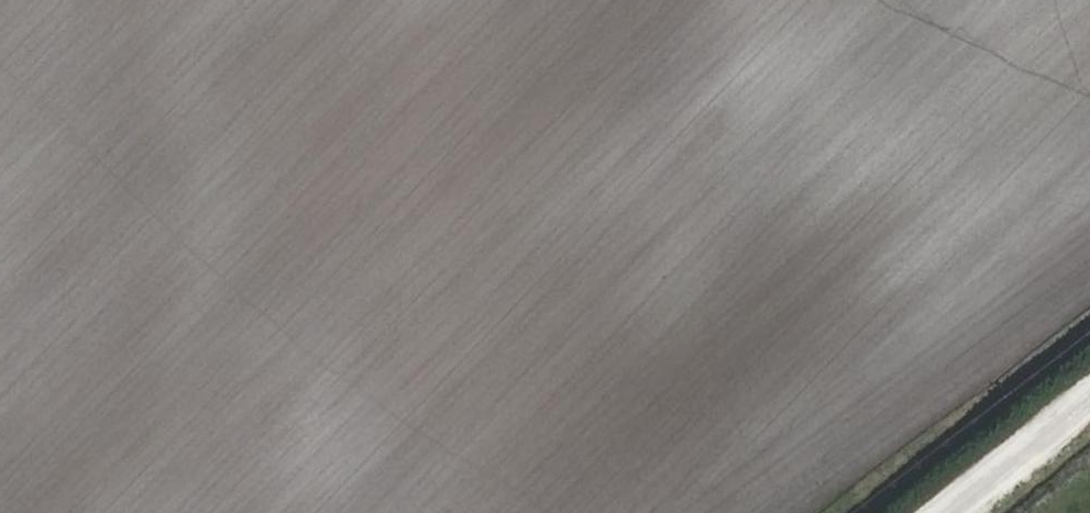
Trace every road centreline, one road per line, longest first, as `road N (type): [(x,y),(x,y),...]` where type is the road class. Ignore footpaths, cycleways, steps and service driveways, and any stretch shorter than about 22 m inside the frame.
road 1 (track): [(1089,400),(951,512)]

